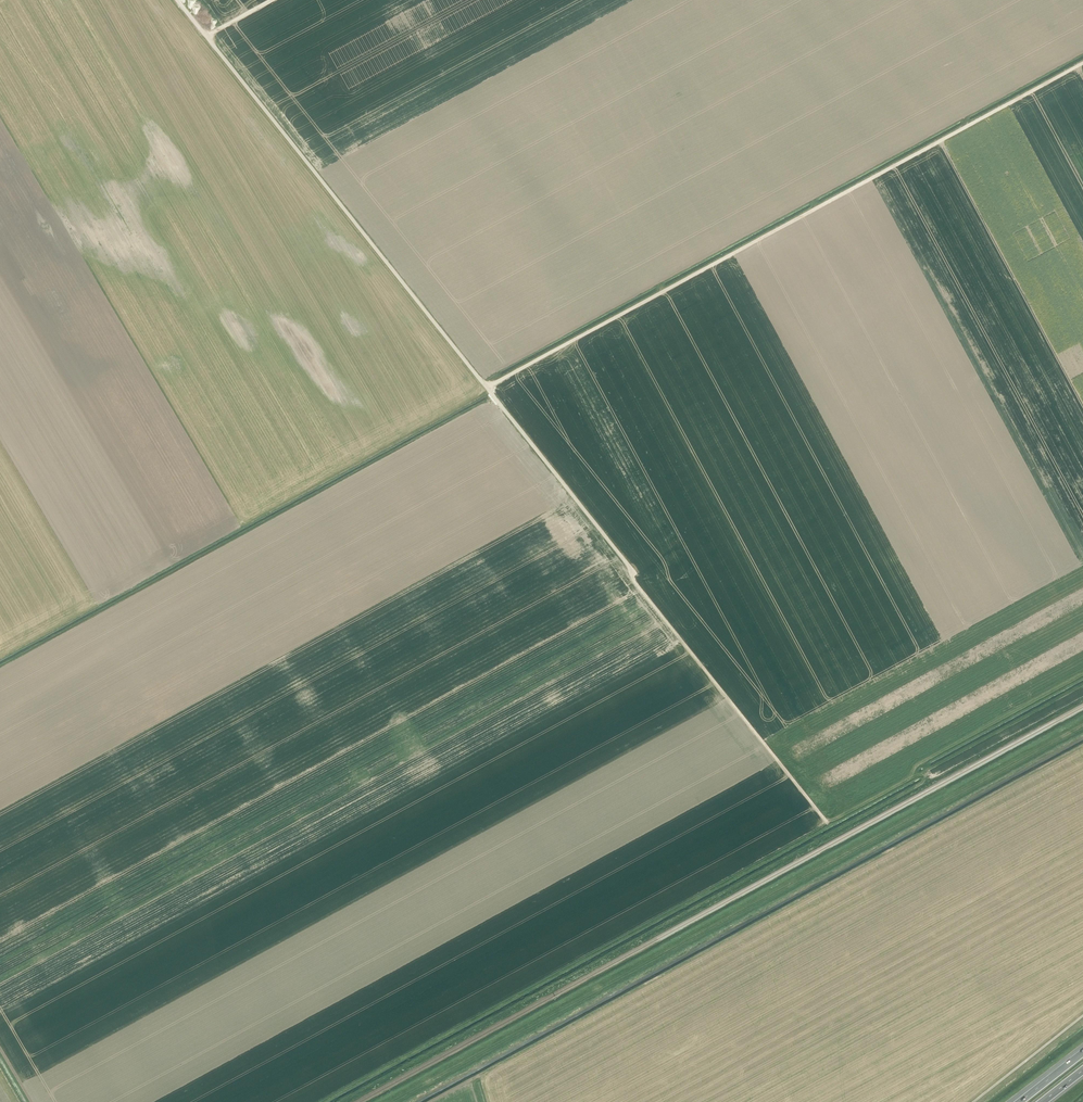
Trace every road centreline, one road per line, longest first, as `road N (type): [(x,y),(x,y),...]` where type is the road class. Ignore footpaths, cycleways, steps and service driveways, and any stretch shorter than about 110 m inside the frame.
road 1 (unclassified): [(828,822),(177,0)]

